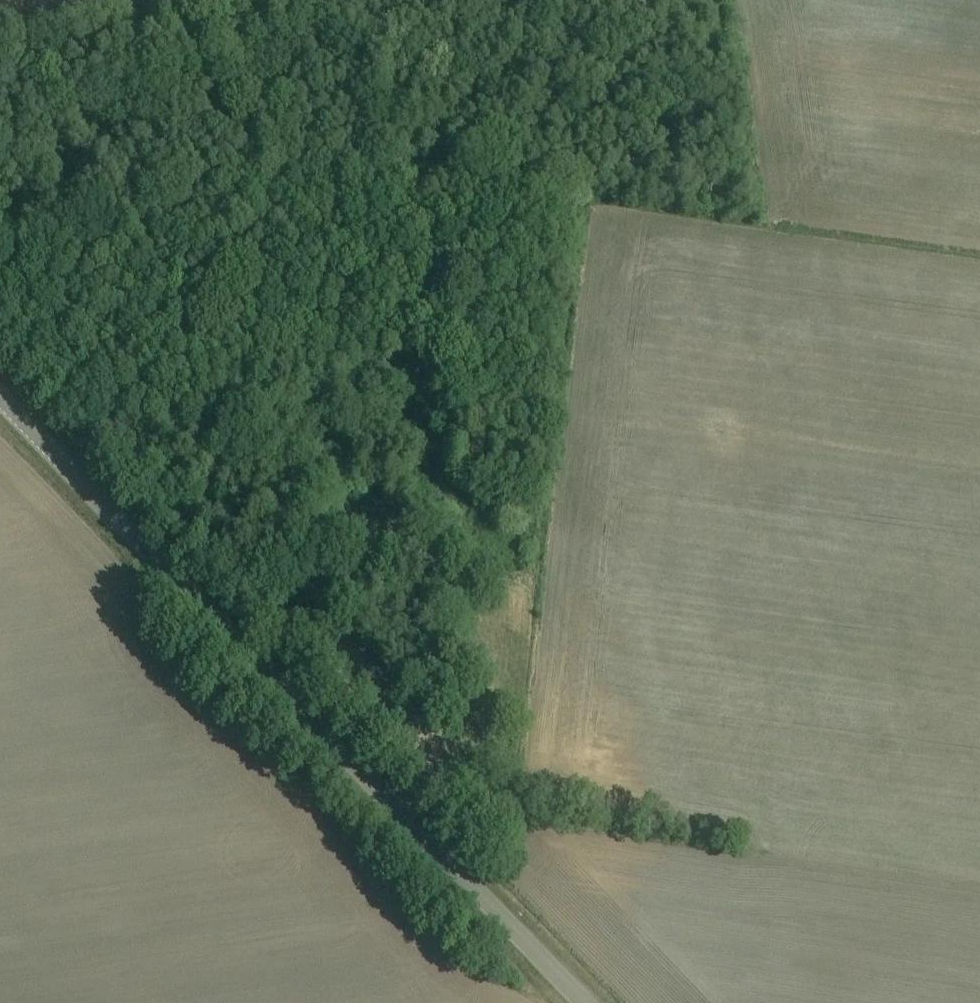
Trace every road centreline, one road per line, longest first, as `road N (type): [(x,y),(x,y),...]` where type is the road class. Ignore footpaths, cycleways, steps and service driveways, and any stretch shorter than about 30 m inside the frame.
road 1 (unclassified): [(585,1002),(0,398)]
road 2 (track): [(391,805),(430,780),(447,764),(448,751),(344,642)]

